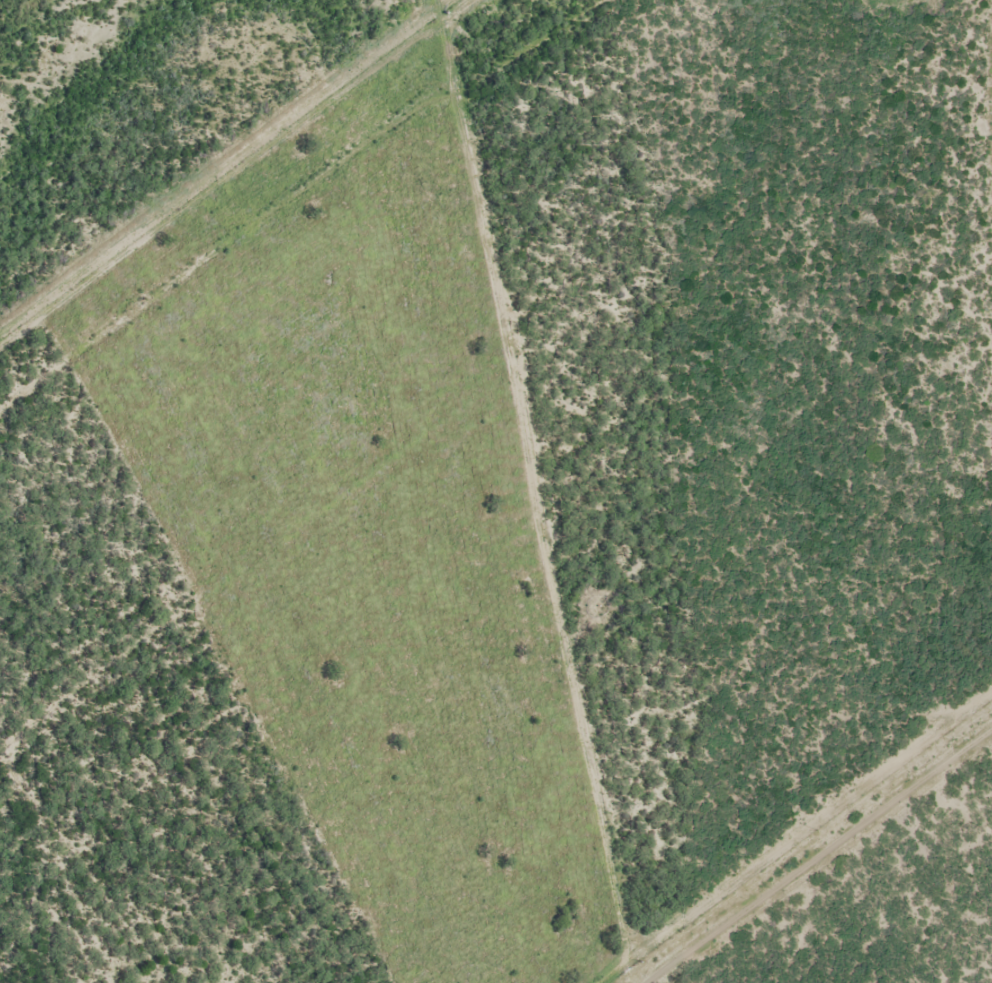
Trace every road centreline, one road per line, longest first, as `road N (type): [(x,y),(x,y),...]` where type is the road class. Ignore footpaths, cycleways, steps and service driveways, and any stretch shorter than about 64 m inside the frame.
road 1 (residential): [(645,982),(991,724)]

